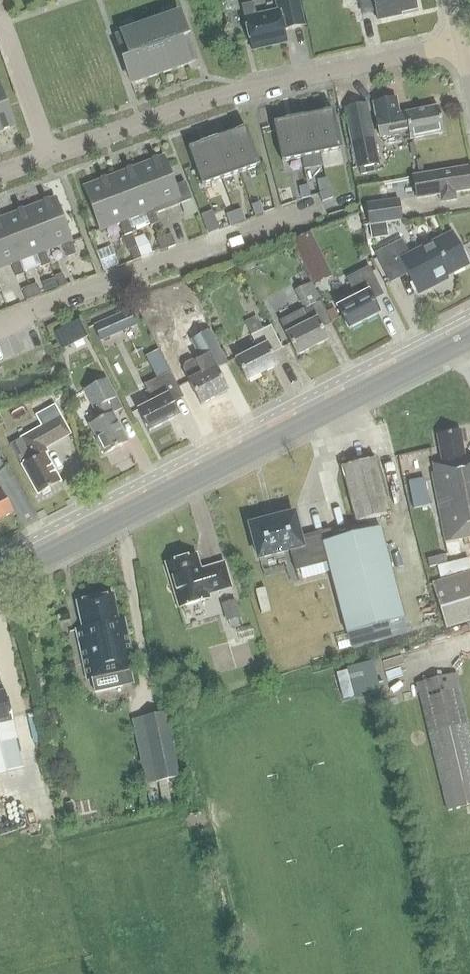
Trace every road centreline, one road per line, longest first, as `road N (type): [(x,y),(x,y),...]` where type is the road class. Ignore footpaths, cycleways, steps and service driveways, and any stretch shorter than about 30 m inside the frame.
road 1 (secondary): [(0,579),(469,332)]
road 2 (residential): [(0,171),(248,89),(464,43)]

